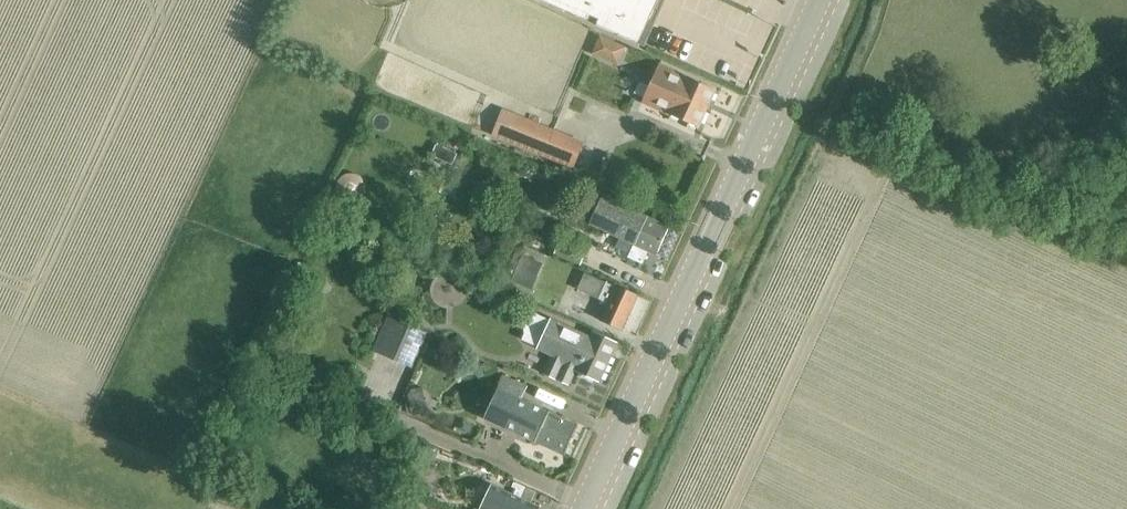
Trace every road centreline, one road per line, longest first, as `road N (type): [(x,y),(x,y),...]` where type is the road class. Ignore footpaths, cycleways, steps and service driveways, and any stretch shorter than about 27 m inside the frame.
road 1 (secondary): [(581,508),(816,0)]

